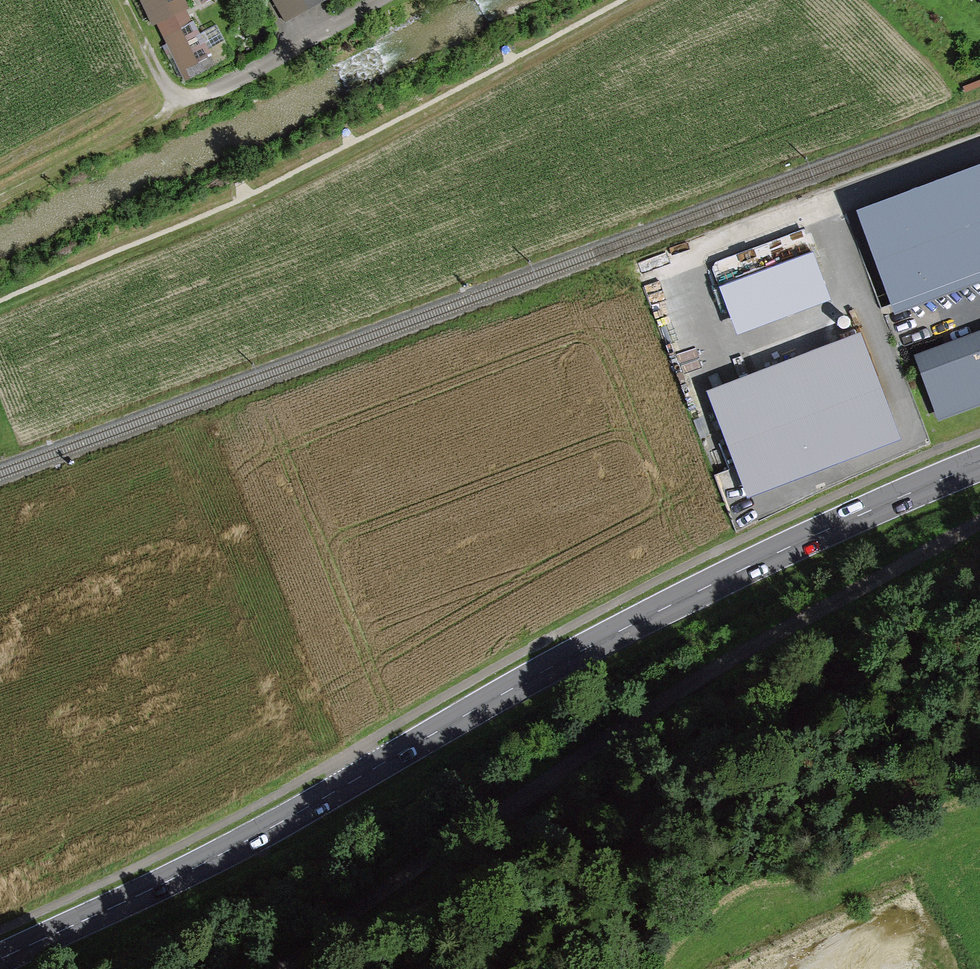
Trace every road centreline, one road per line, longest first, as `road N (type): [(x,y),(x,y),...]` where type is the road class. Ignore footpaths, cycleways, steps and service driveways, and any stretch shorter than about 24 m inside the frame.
road 1 (primary): [(0,968),(246,846),(728,578),(979,470)]
road 2 (track): [(286,968),(714,676),(979,526)]
road 3 (track): [(124,0),(180,117),(0,206)]
road 4 (residential): [(396,0),(180,117)]

